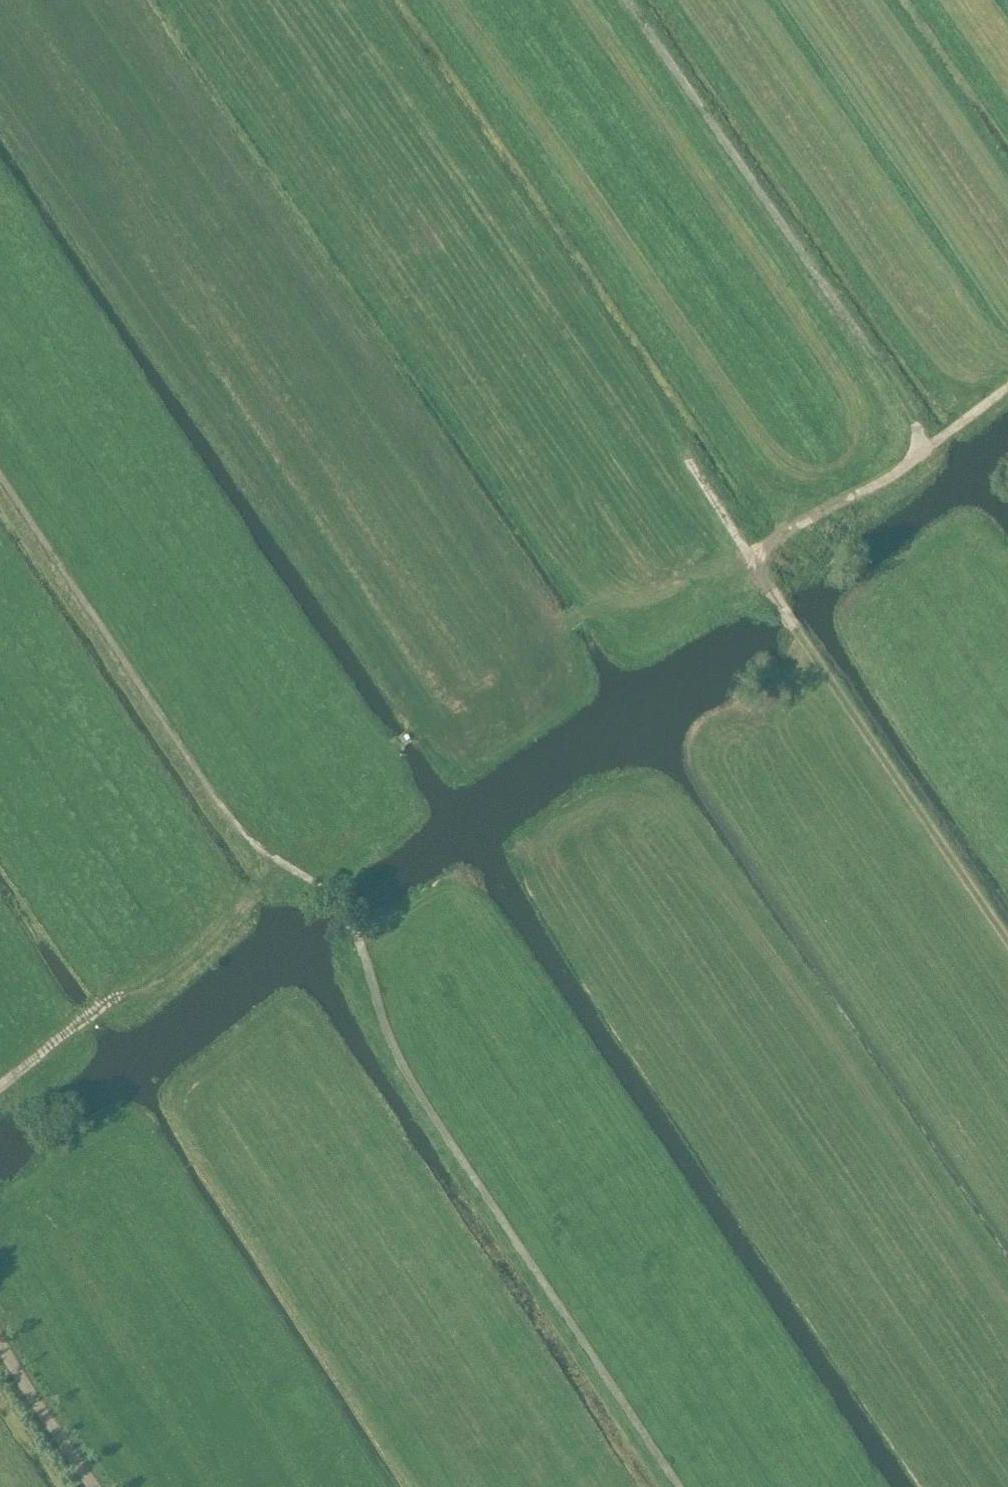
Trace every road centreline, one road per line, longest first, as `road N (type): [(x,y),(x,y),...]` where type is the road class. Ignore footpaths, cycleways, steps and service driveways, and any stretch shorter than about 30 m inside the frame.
road 1 (track): [(678,1486),(448,1147),(389,1041),(358,941),(321,887),(229,823),(0,482)]
road 2 (track): [(1007,942),(753,555),(842,506),(1007,387)]
road 3 (track): [(930,445),(616,0)]
road 4 (track): [(0,1086),(113,999),(191,954),(278,861)]
road 5 (track): [(90,1486),(0,1349)]

